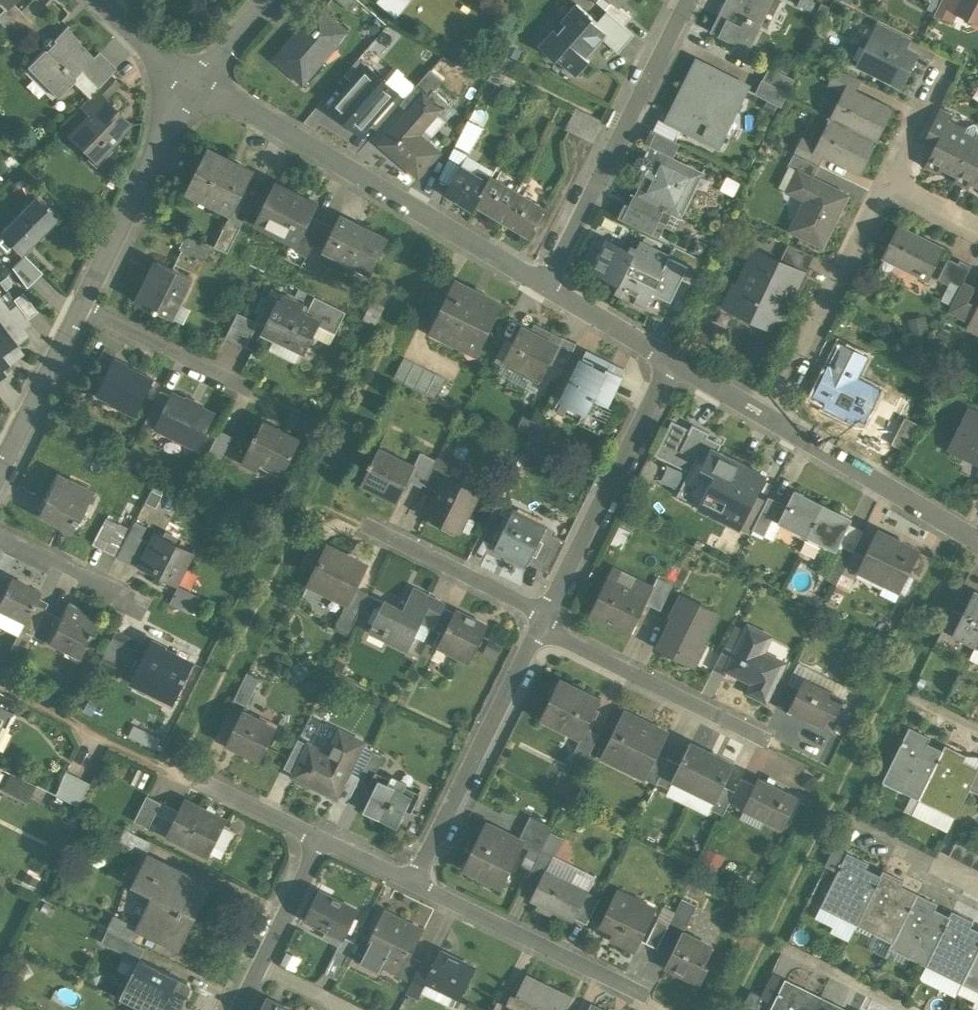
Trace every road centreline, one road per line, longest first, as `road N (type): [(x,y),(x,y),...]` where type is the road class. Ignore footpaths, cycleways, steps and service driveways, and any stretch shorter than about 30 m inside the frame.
road 1 (residential): [(0,475),(197,85)]
road 2 (residential): [(197,85),(545,286)]
road 3 (residential): [(687,0),(545,286)]
road 4 (residential): [(541,628),(410,888)]
road 5 (residential): [(671,360),(548,615)]
road 6 (residential): [(657,1009),(410,888)]
road 7 (residential): [(541,628),(779,753)]
road 8 (residential): [(771,415),(889,185)]
road 9 (residential): [(771,415),(977,540)]
road 10 (residential): [(362,524),(548,615)]
road 11 (residential): [(315,842),(161,766)]
road 12 (residential): [(545,286),(671,360)]
road 13 (residential): [(315,842),(256,969)]
road 14 (residential): [(889,185),(948,61)]
road 15 (residential): [(100,0),(197,85)]

